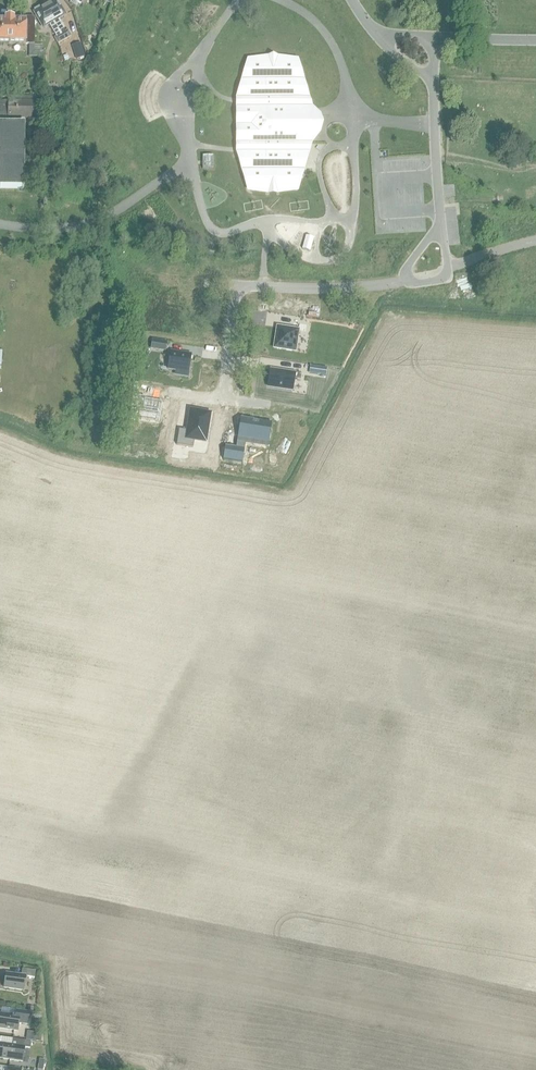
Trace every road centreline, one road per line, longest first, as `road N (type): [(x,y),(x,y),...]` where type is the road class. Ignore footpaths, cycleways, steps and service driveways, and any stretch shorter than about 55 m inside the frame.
road 1 (residential): [(405,279),(241,287),(233,298),(222,399)]
road 2 (residential): [(441,218),(432,77)]

